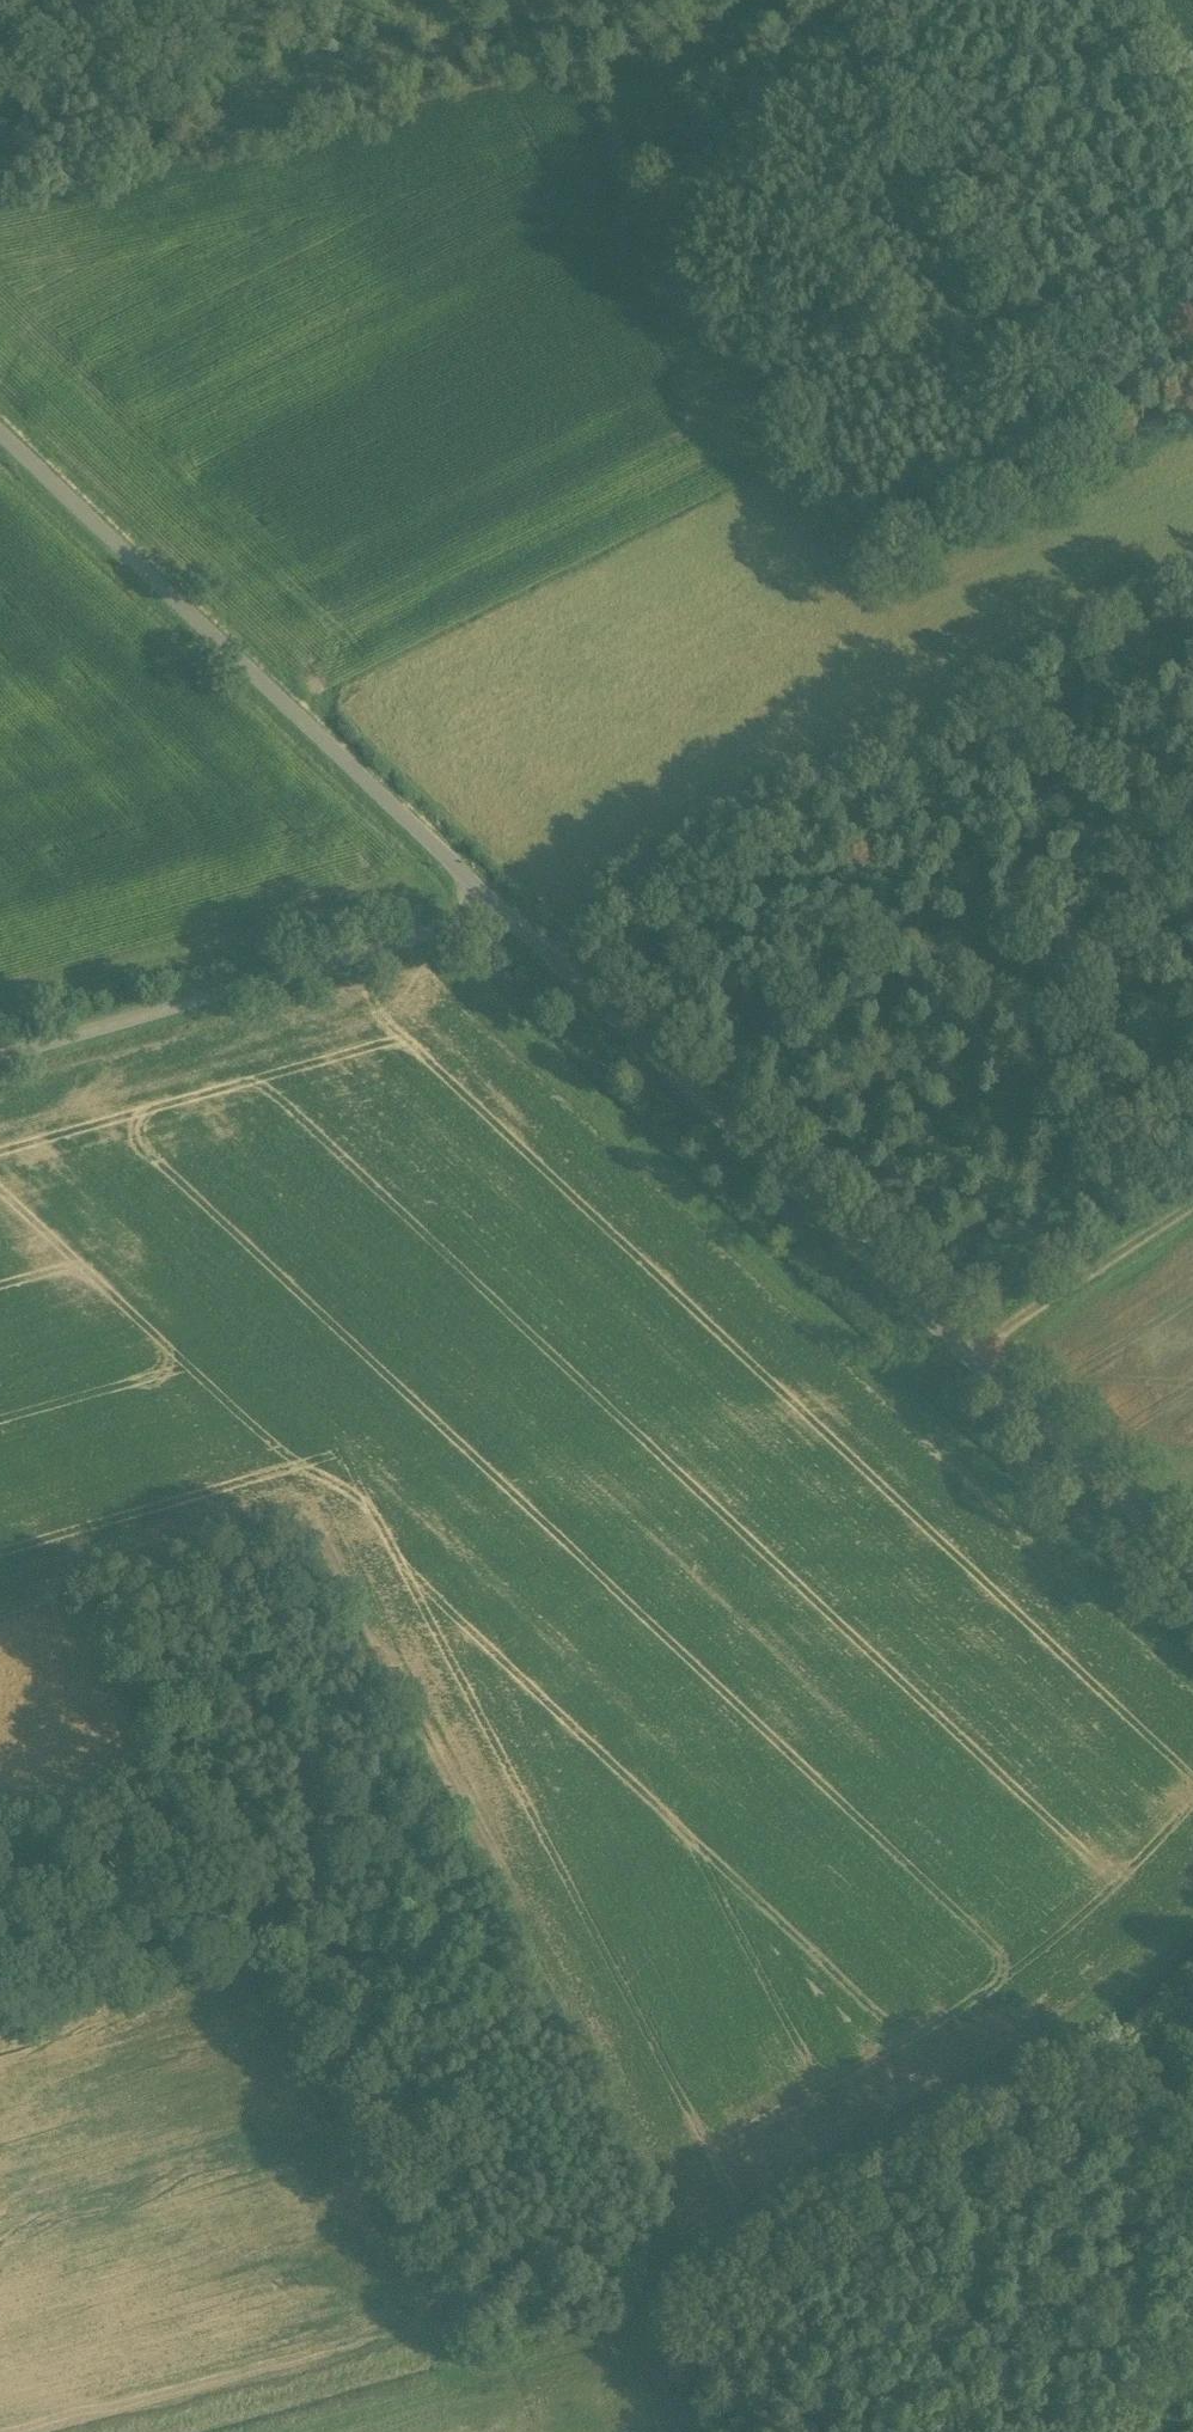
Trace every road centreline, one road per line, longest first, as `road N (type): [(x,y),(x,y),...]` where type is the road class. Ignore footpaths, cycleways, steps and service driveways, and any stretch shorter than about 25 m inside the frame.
road 1 (unclassified): [(475,888),(1192,1578)]
road 2 (unclassified): [(0,430),(186,600),(475,888)]
road 3 (unclassified): [(475,888),(398,948),(0,1062)]
road 4 (track): [(959,1353),(1192,1201)]

